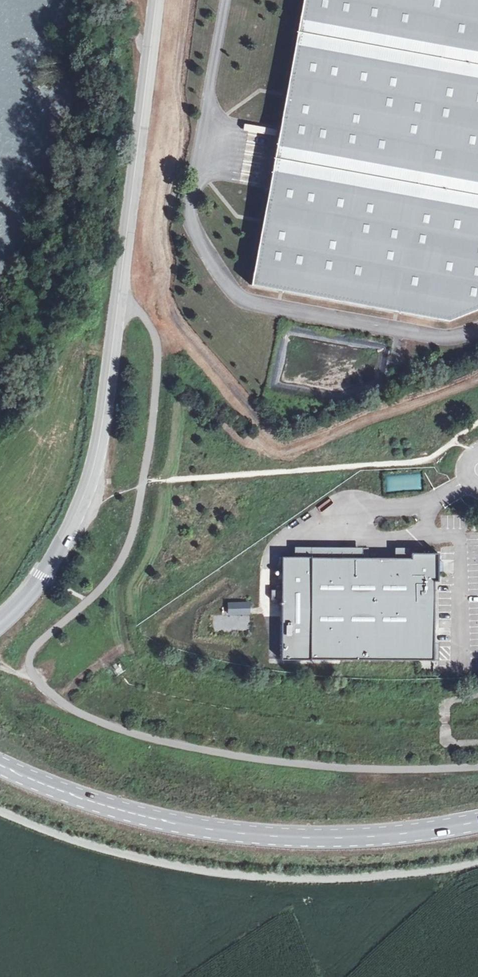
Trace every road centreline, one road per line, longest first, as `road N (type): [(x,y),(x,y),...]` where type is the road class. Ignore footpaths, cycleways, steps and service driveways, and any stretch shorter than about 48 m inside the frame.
road 1 (tertiary): [(0,623),(56,551),(90,475),(156,0)]
road 2 (secondary): [(0,763),(110,807),(263,834),(404,833),(477,820)]

